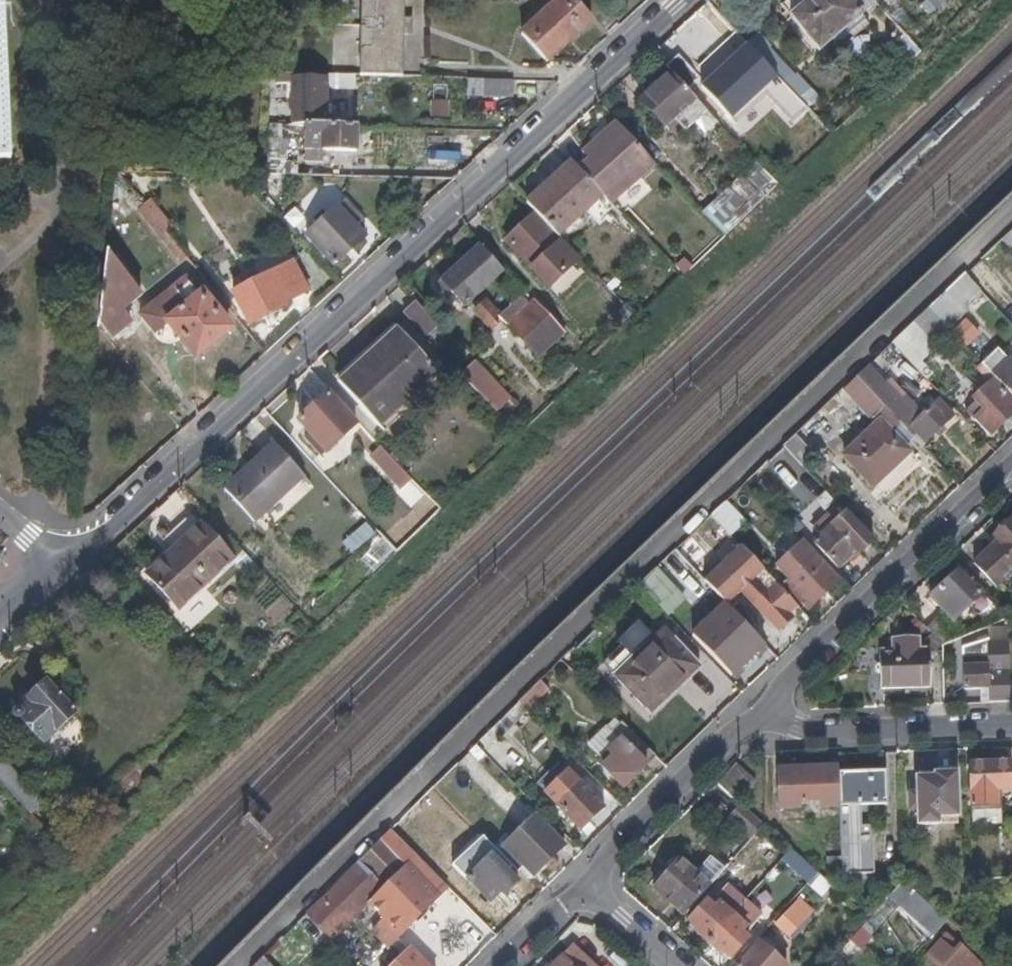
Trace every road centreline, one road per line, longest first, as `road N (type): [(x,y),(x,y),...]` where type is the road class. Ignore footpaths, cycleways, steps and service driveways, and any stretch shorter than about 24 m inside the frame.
road 1 (residential): [(681,0),(60,573)]
road 2 (residential): [(727,738),(1011,463)]
road 3 (residential): [(727,738),(1011,728)]
road 4 (residential): [(579,885),(727,738)]
road 5 (residential): [(671,965),(579,885)]

